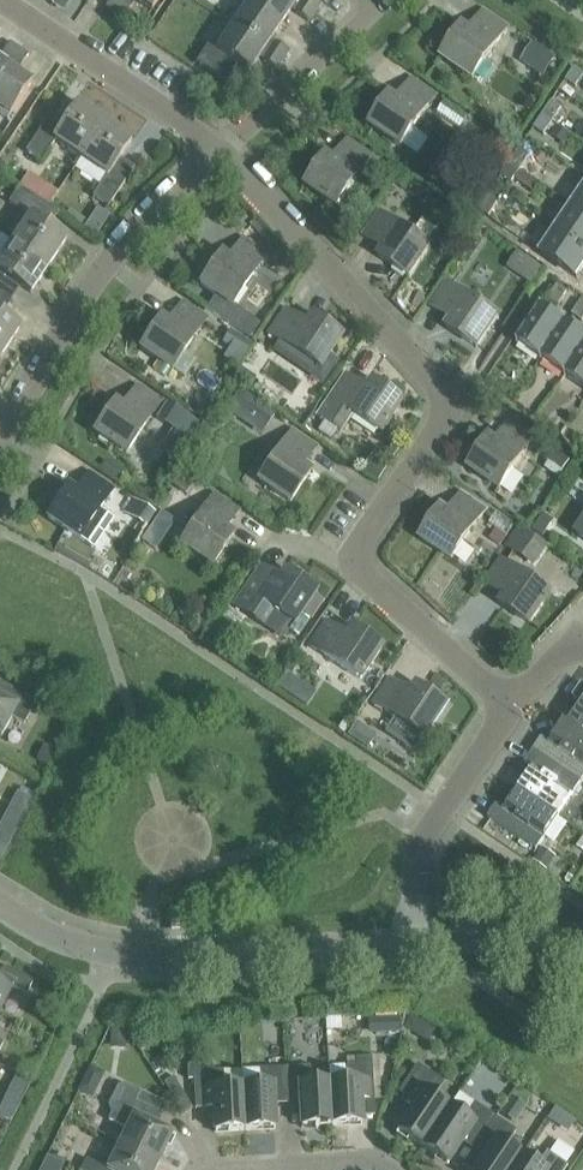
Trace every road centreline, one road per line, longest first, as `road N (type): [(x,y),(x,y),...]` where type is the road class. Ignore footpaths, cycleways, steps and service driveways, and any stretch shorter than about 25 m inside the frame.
road 1 (residential): [(506,713),(345,564),(451,401),(216,148)]
road 2 (tertiary): [(408,935),(116,955),(69,941),(0,899)]
road 3 (residential): [(0,442),(124,241),(216,148)]
road 4 (residential): [(0,1),(216,148)]
road 5 (residential): [(408,935),(426,839),(506,713)]
road 6 (residential): [(216,148),(367,0)]
road 7 (tertiary): [(582,959),(516,933),(408,935)]
road 8 (residential): [(259,1169),(383,1169)]

